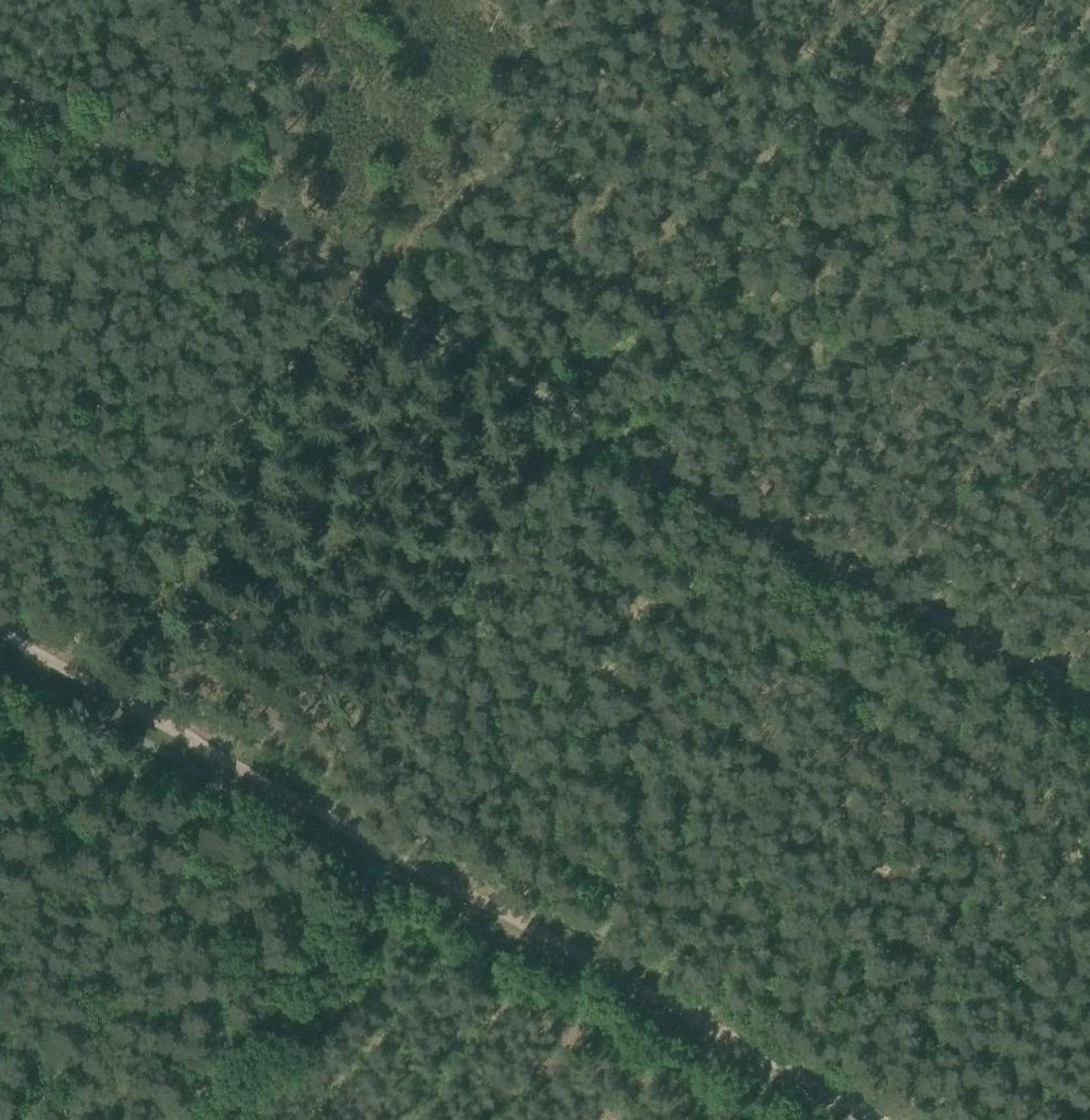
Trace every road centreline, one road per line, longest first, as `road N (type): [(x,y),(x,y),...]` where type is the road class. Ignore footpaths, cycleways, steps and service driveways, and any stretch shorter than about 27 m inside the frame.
road 1 (track): [(197,745),(875,1119)]
road 2 (track): [(1089,15),(1016,119),(998,202),(781,463),(713,511)]
road 3 (track): [(40,654),(355,300)]
road 4 (track): [(1089,712),(713,511)]
road 5 (track): [(713,511),(355,300)]
road 6 (track): [(355,300),(0,91)]
road 7 (track): [(355,300),(624,0)]
road 8 (track): [(185,765),(0,1092)]
road 9 (track): [(176,1119),(342,930),(380,873)]
road 10 (track): [(40,654),(197,745)]

